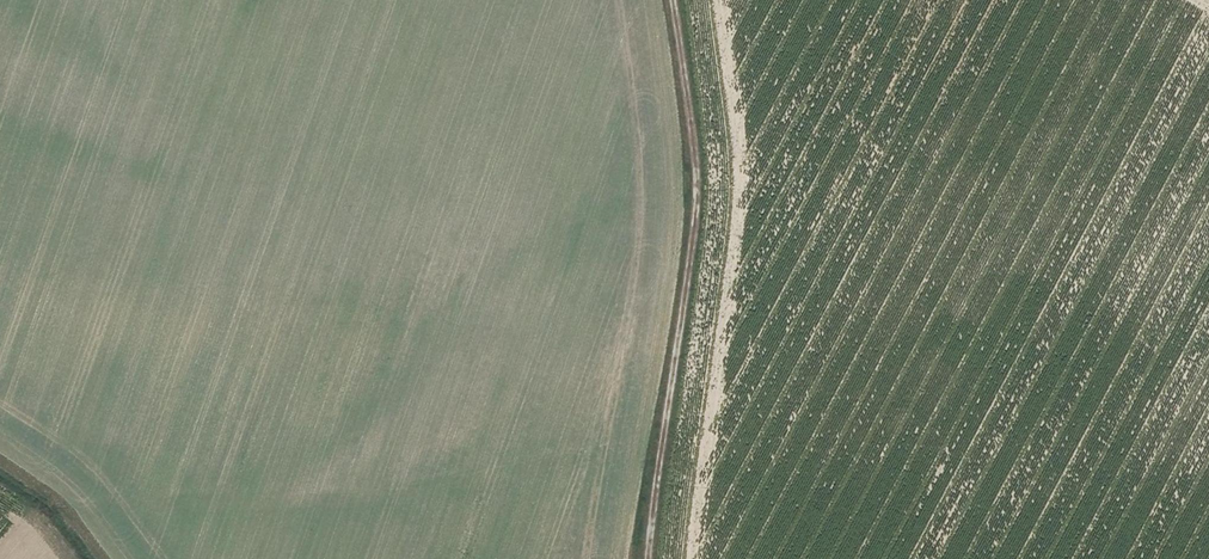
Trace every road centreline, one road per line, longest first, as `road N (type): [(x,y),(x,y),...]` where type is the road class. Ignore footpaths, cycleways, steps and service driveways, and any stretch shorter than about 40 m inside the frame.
road 1 (track): [(646,558),(693,221),(671,0)]

